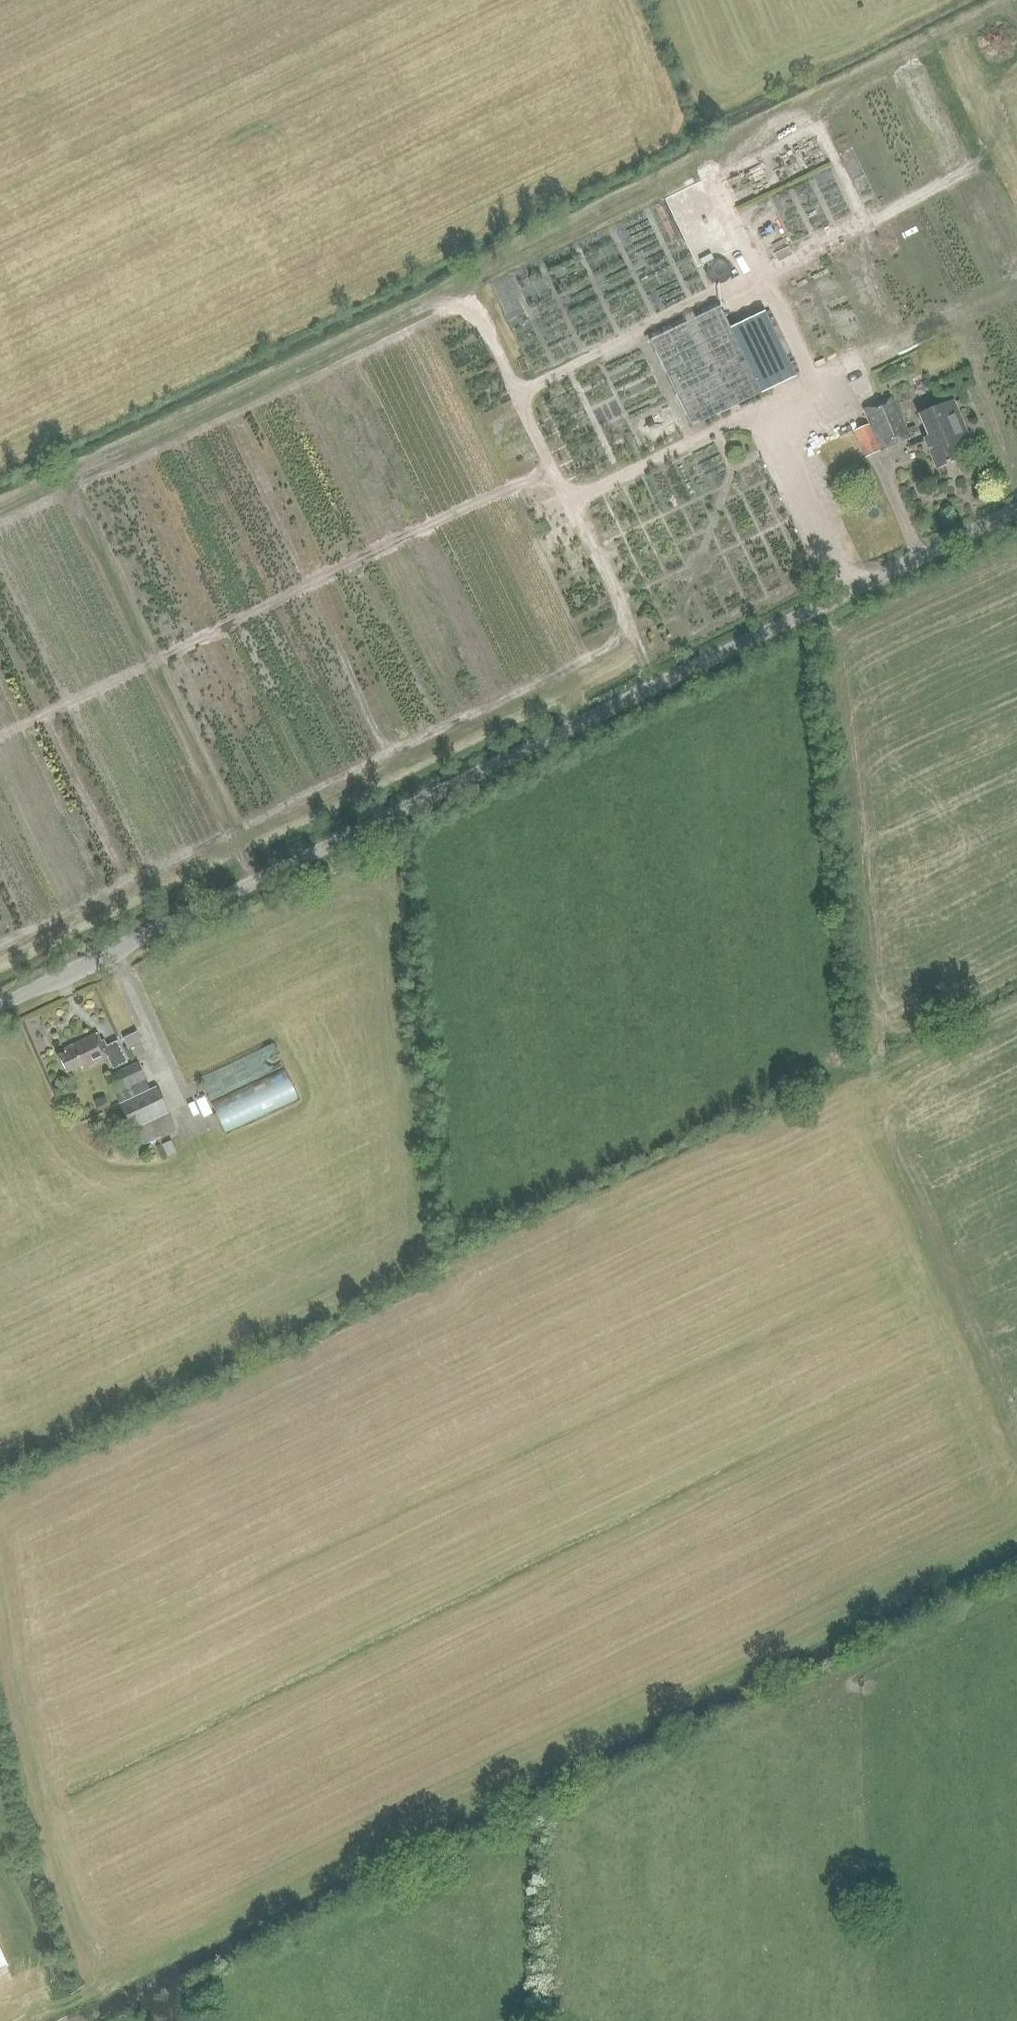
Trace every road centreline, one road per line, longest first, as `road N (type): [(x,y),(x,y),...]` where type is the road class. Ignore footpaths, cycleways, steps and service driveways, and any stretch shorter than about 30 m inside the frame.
road 1 (unclassified): [(0,1006),(1016,510)]

